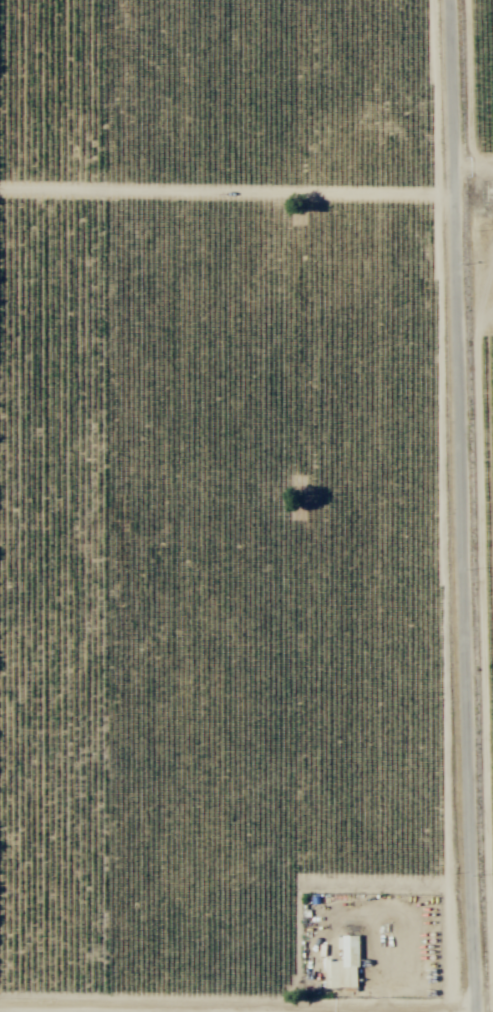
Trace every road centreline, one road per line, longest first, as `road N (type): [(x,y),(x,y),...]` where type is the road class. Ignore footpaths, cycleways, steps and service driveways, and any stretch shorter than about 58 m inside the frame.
road 1 (tertiary): [(475,1011),(450,0)]
road 2 (track): [(0,191),(456,196)]

